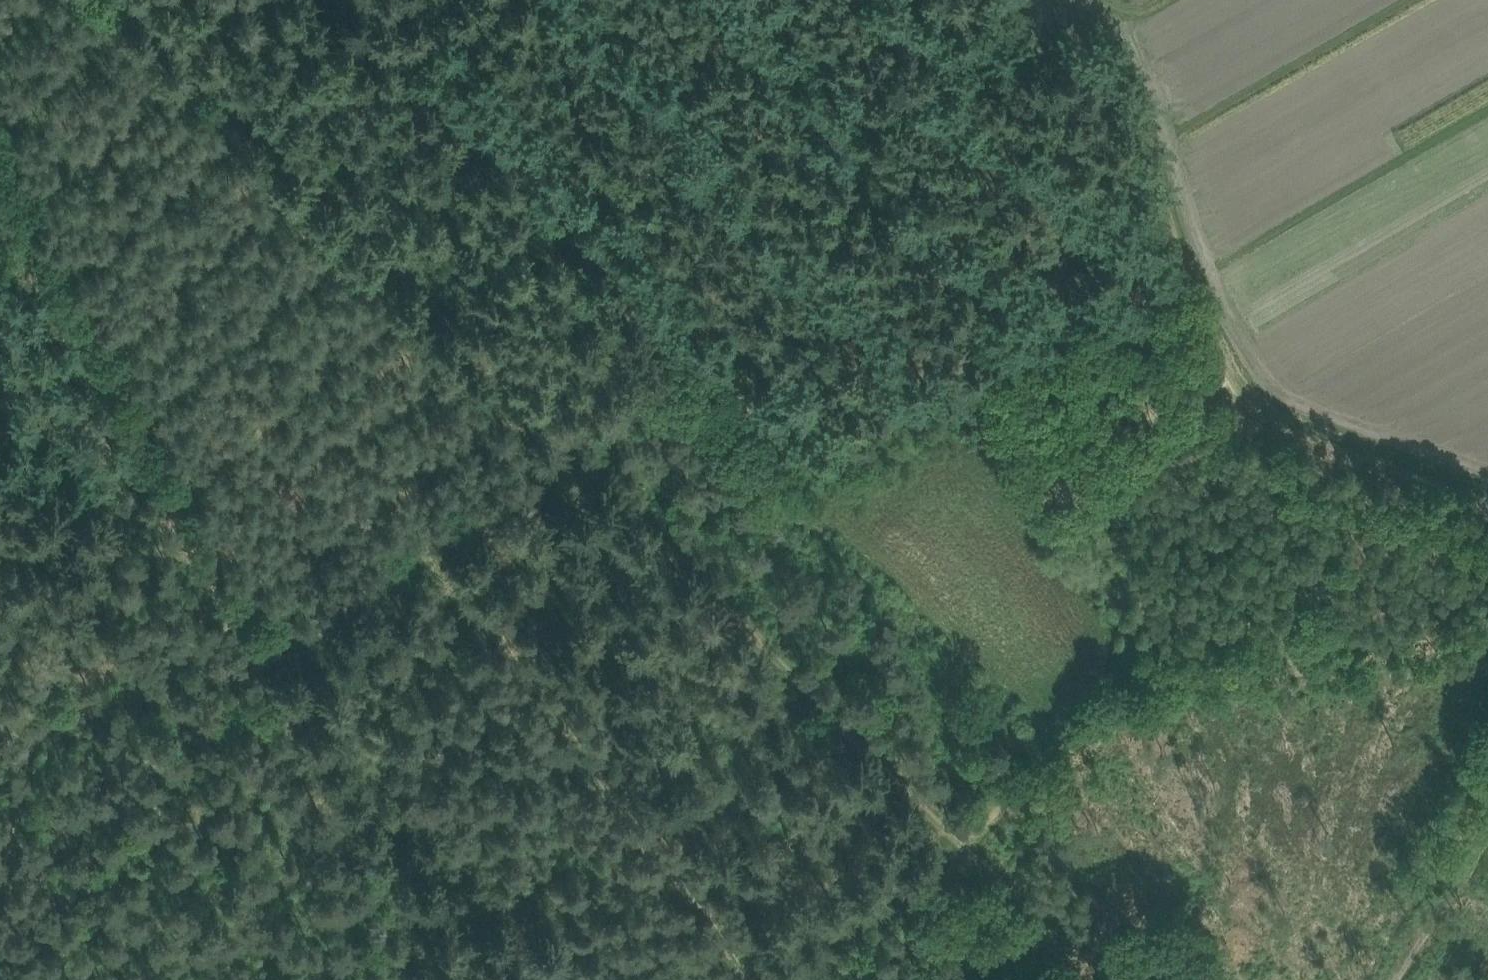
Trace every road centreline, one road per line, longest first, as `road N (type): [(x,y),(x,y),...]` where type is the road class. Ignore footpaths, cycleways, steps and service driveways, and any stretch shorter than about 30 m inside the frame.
road 1 (track): [(996,2),(1216,401),(1487,501)]
road 2 (track): [(957,841),(1099,979)]

